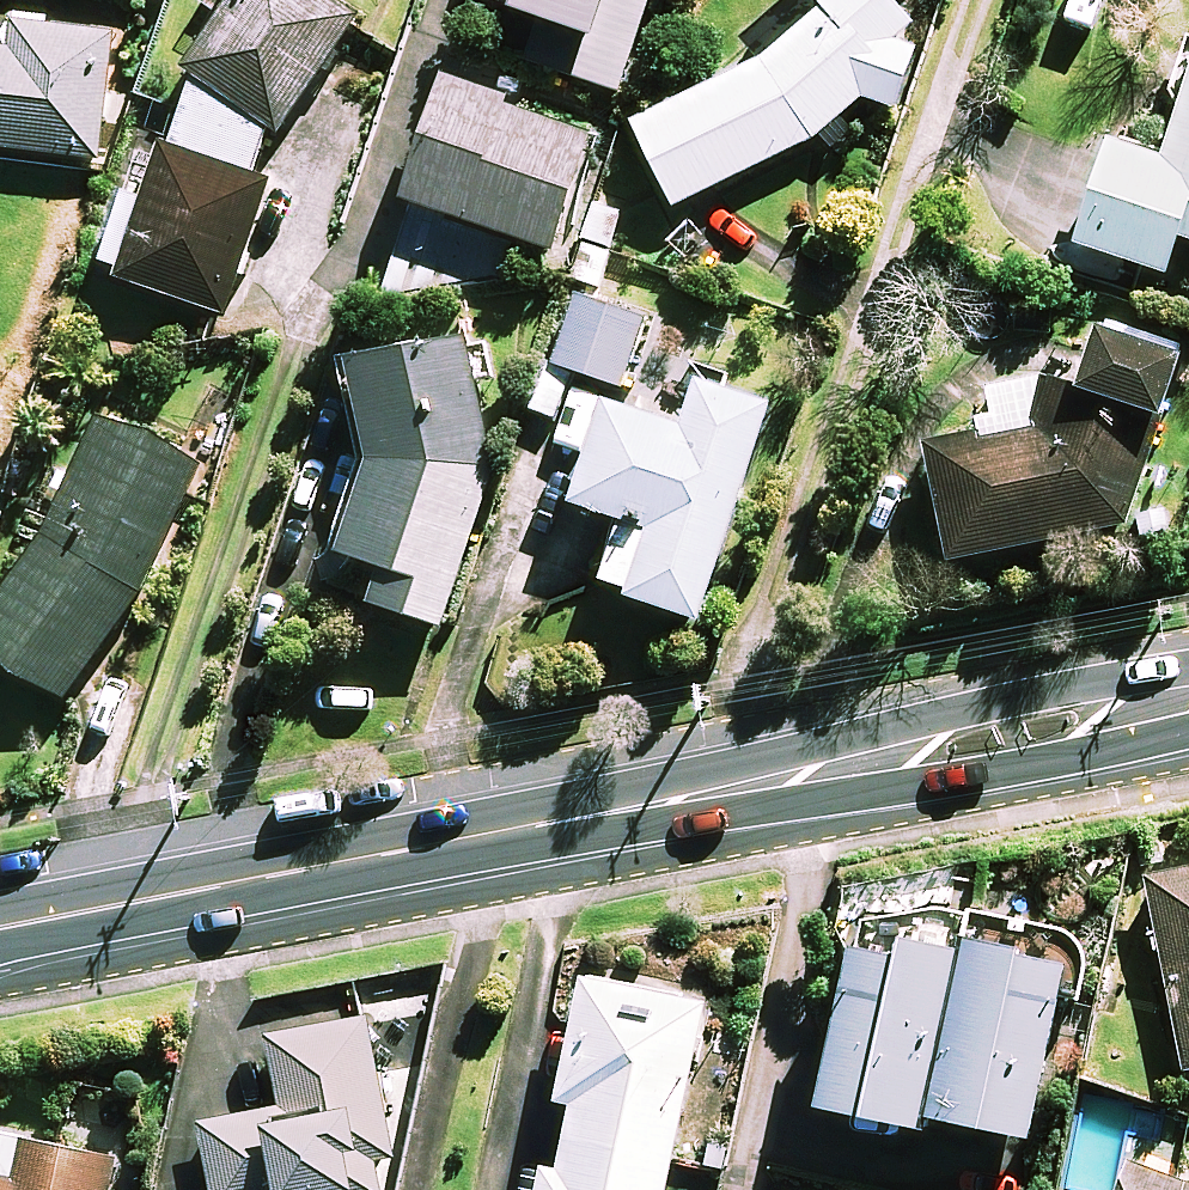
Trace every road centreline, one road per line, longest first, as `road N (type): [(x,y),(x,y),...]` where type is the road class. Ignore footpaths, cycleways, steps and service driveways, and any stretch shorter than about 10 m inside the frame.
road 1 (tertiary): [(1188,702),(0,929)]

